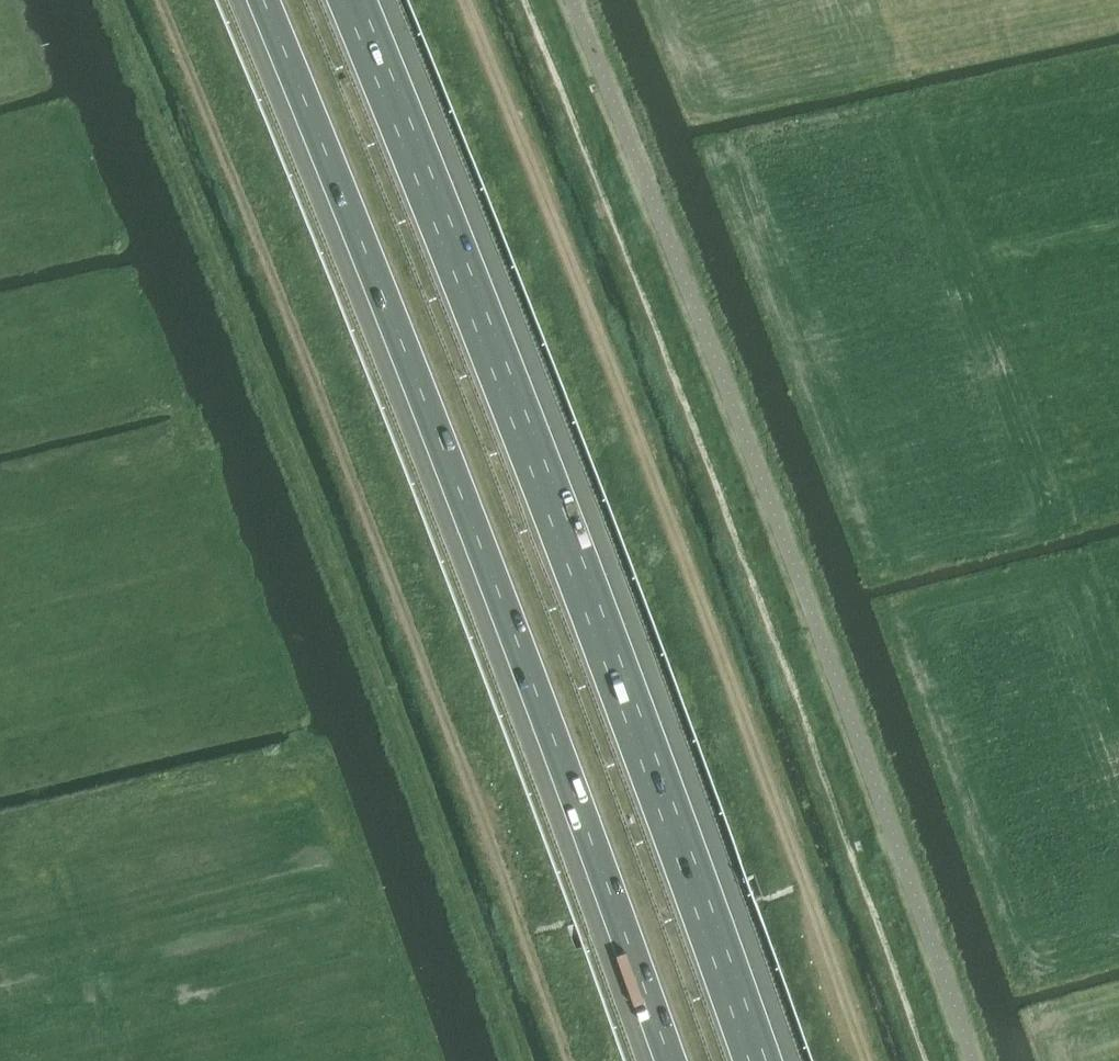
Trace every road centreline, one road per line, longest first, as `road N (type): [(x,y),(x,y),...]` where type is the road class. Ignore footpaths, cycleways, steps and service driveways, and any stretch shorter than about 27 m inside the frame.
road 1 (track): [(158,0),(332,430),(568,1060)]
road 2 (motorway): [(263,0),(541,698),(670,1060)]
road 3 (motorway): [(758,1060),(616,668),(353,0)]
road 4 (track): [(867,1060),(654,479),(464,0)]

